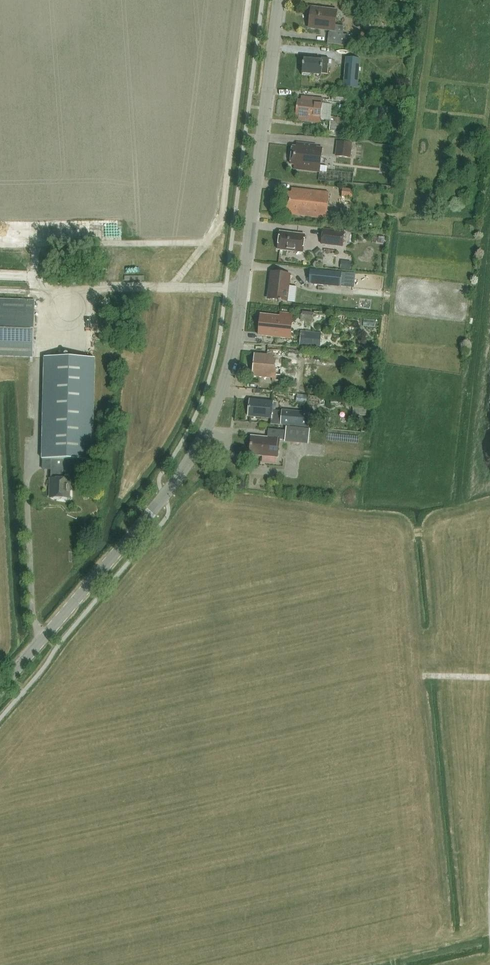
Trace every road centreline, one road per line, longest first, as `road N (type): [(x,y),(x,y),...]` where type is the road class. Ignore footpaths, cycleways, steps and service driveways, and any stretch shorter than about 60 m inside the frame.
road 1 (tertiary): [(0,689),(165,496),(207,431),(236,339),(280,0)]

